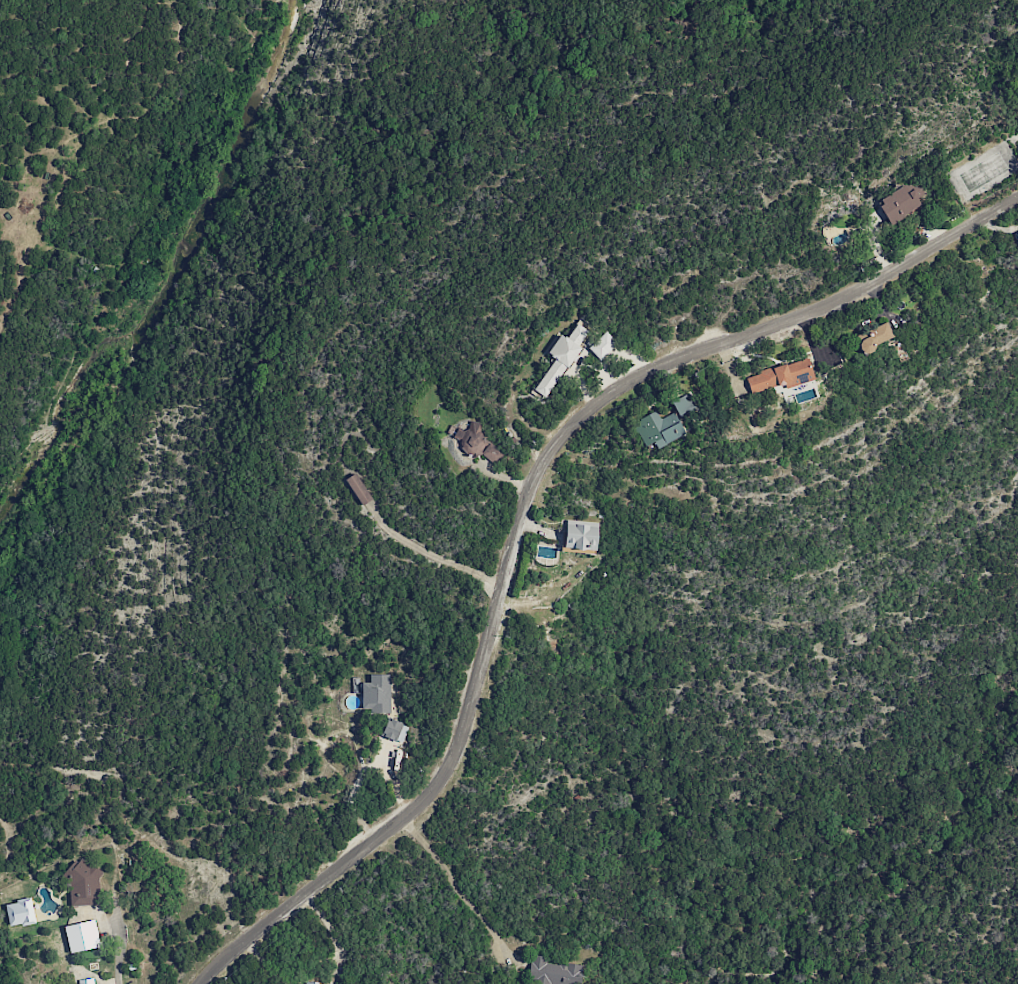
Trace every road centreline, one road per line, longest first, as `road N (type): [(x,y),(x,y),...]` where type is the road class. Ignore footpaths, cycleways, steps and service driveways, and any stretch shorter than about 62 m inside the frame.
road 1 (residential): [(1017,199),(836,302),(634,379),(576,422),(527,501),(450,767),(393,827),(245,940),(201,983)]

